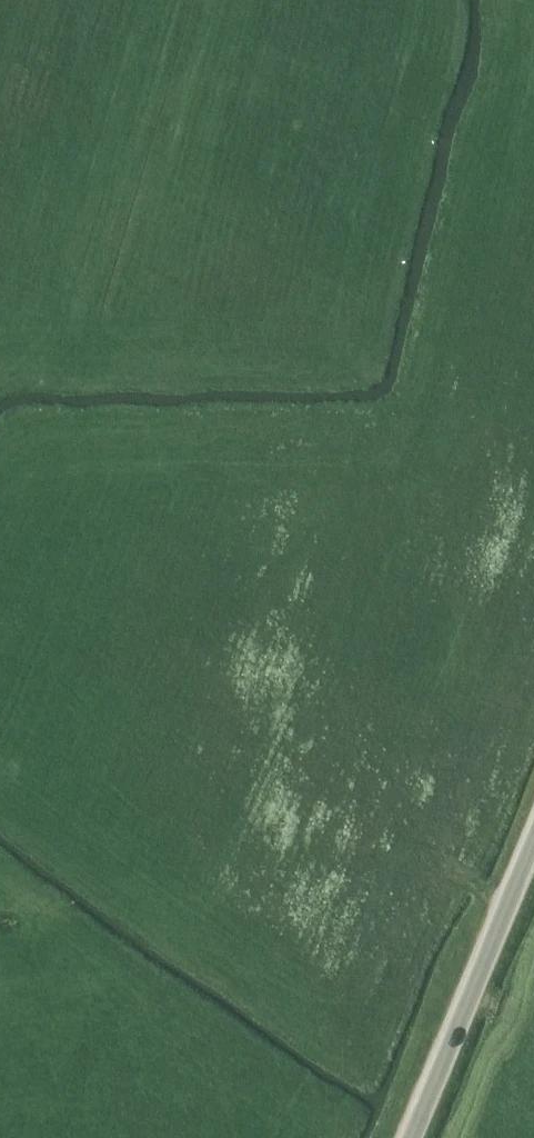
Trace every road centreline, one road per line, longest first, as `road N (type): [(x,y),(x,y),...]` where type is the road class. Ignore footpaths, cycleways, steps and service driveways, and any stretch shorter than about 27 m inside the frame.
road 1 (unclassified): [(405,1137),(533,834)]

